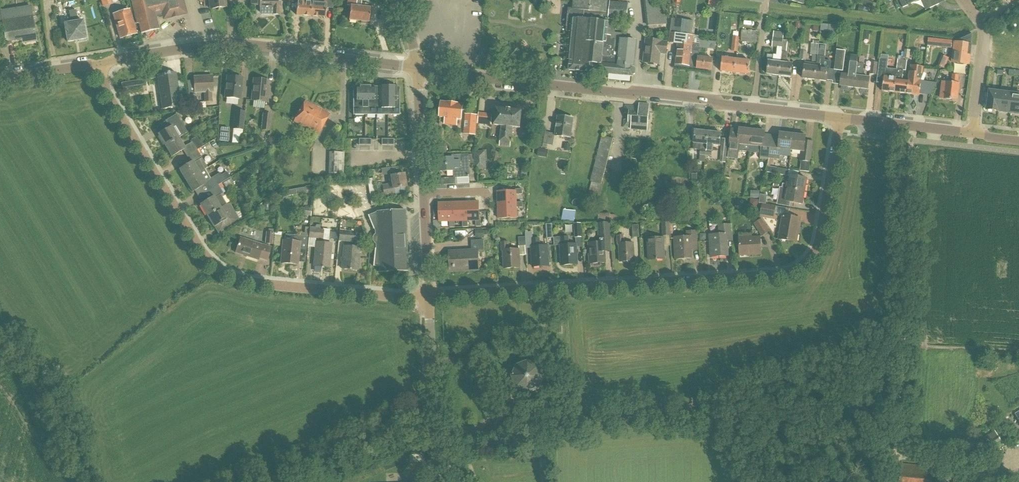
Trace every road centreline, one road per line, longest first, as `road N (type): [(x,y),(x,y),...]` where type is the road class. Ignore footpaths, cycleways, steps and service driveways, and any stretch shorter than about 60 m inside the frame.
road 1 (residential): [(429,298),(789,271),(807,262),(820,227),(841,118)]
road 2 (residential): [(429,298),(265,286),(211,261),(108,96),(104,65)]
road 3 (residential): [(909,126),(903,457),(969,471),(1018,468)]
road 4 (secondary): [(754,109),(417,68)]
road 5 (secondary): [(417,68),(232,43),(104,65)]
road 6 (track): [(89,481),(53,401),(0,328)]
road 7 (unclassified): [(272,481),(435,414)]
road 8 (residential): [(973,134),(985,32),(961,0)]
road 9 (tertiary): [(424,193),(417,68)]

